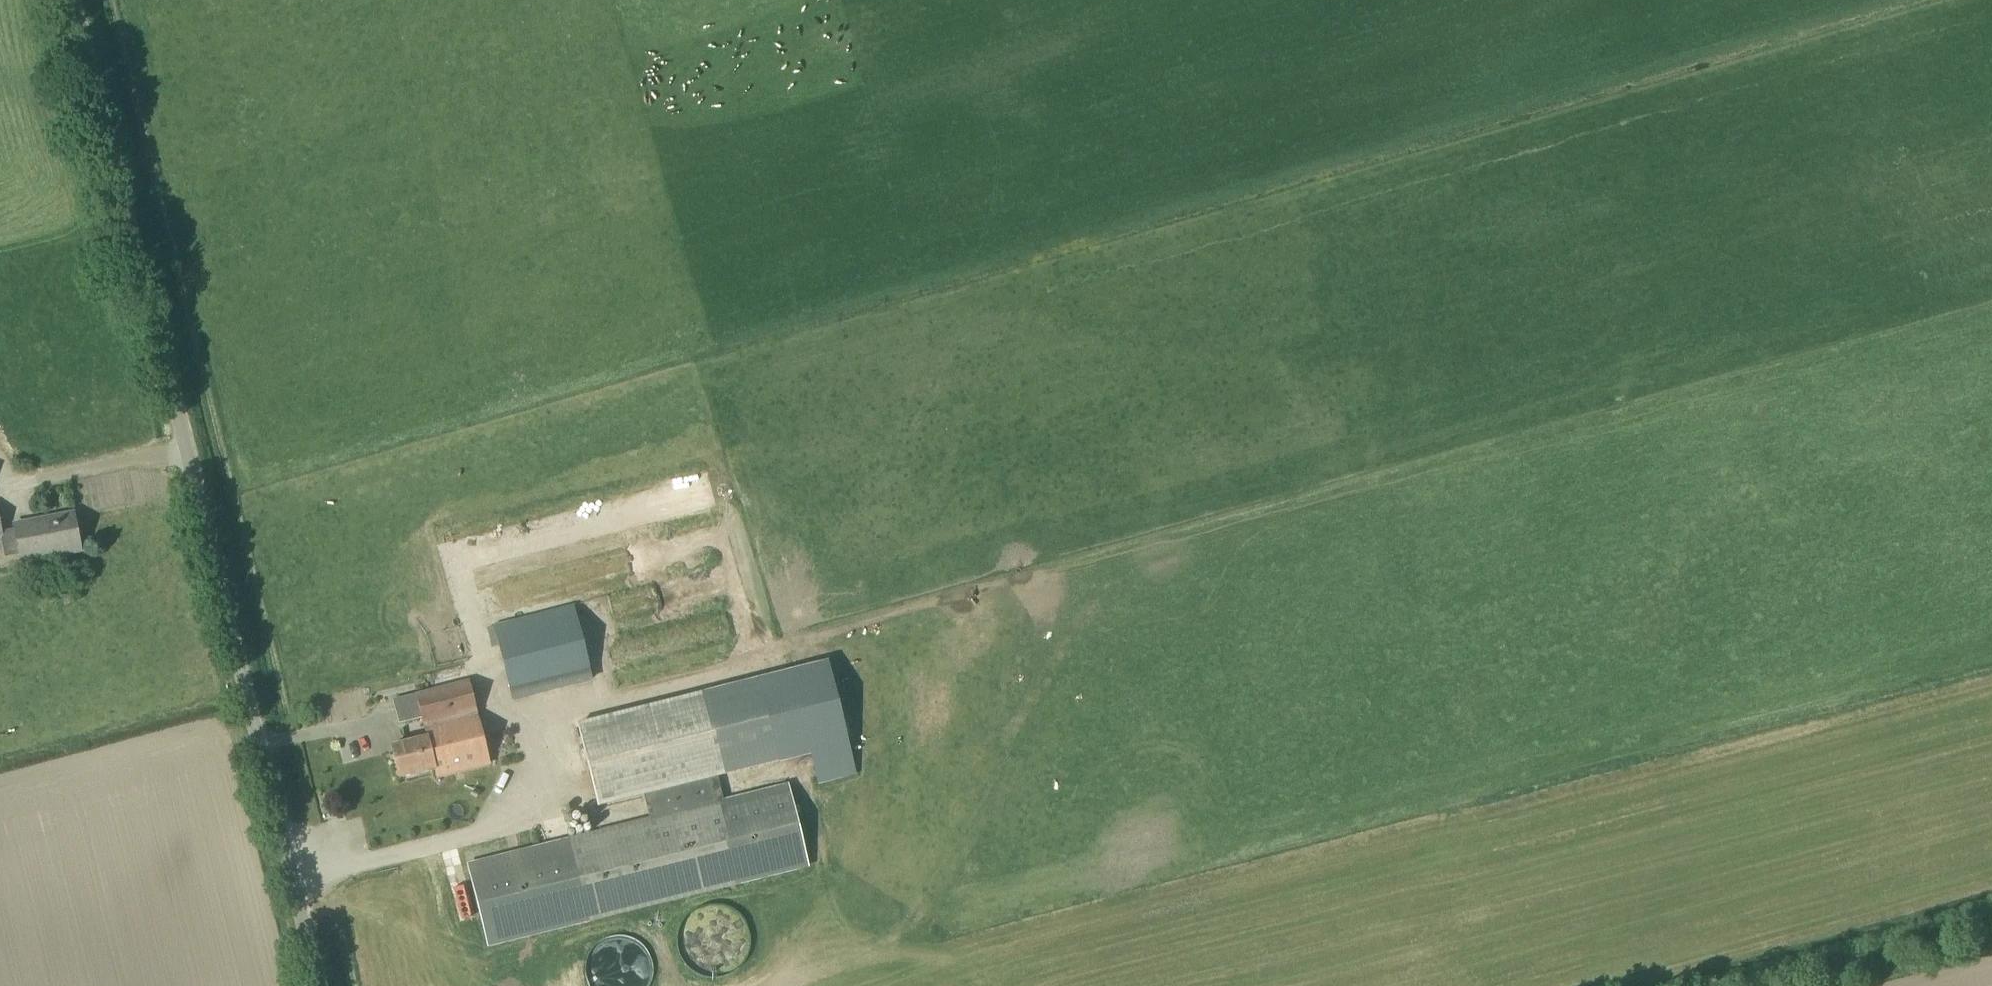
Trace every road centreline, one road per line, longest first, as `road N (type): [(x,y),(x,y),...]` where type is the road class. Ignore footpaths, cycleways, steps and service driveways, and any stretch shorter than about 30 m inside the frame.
road 1 (unclassified): [(319,985),(73,0)]

